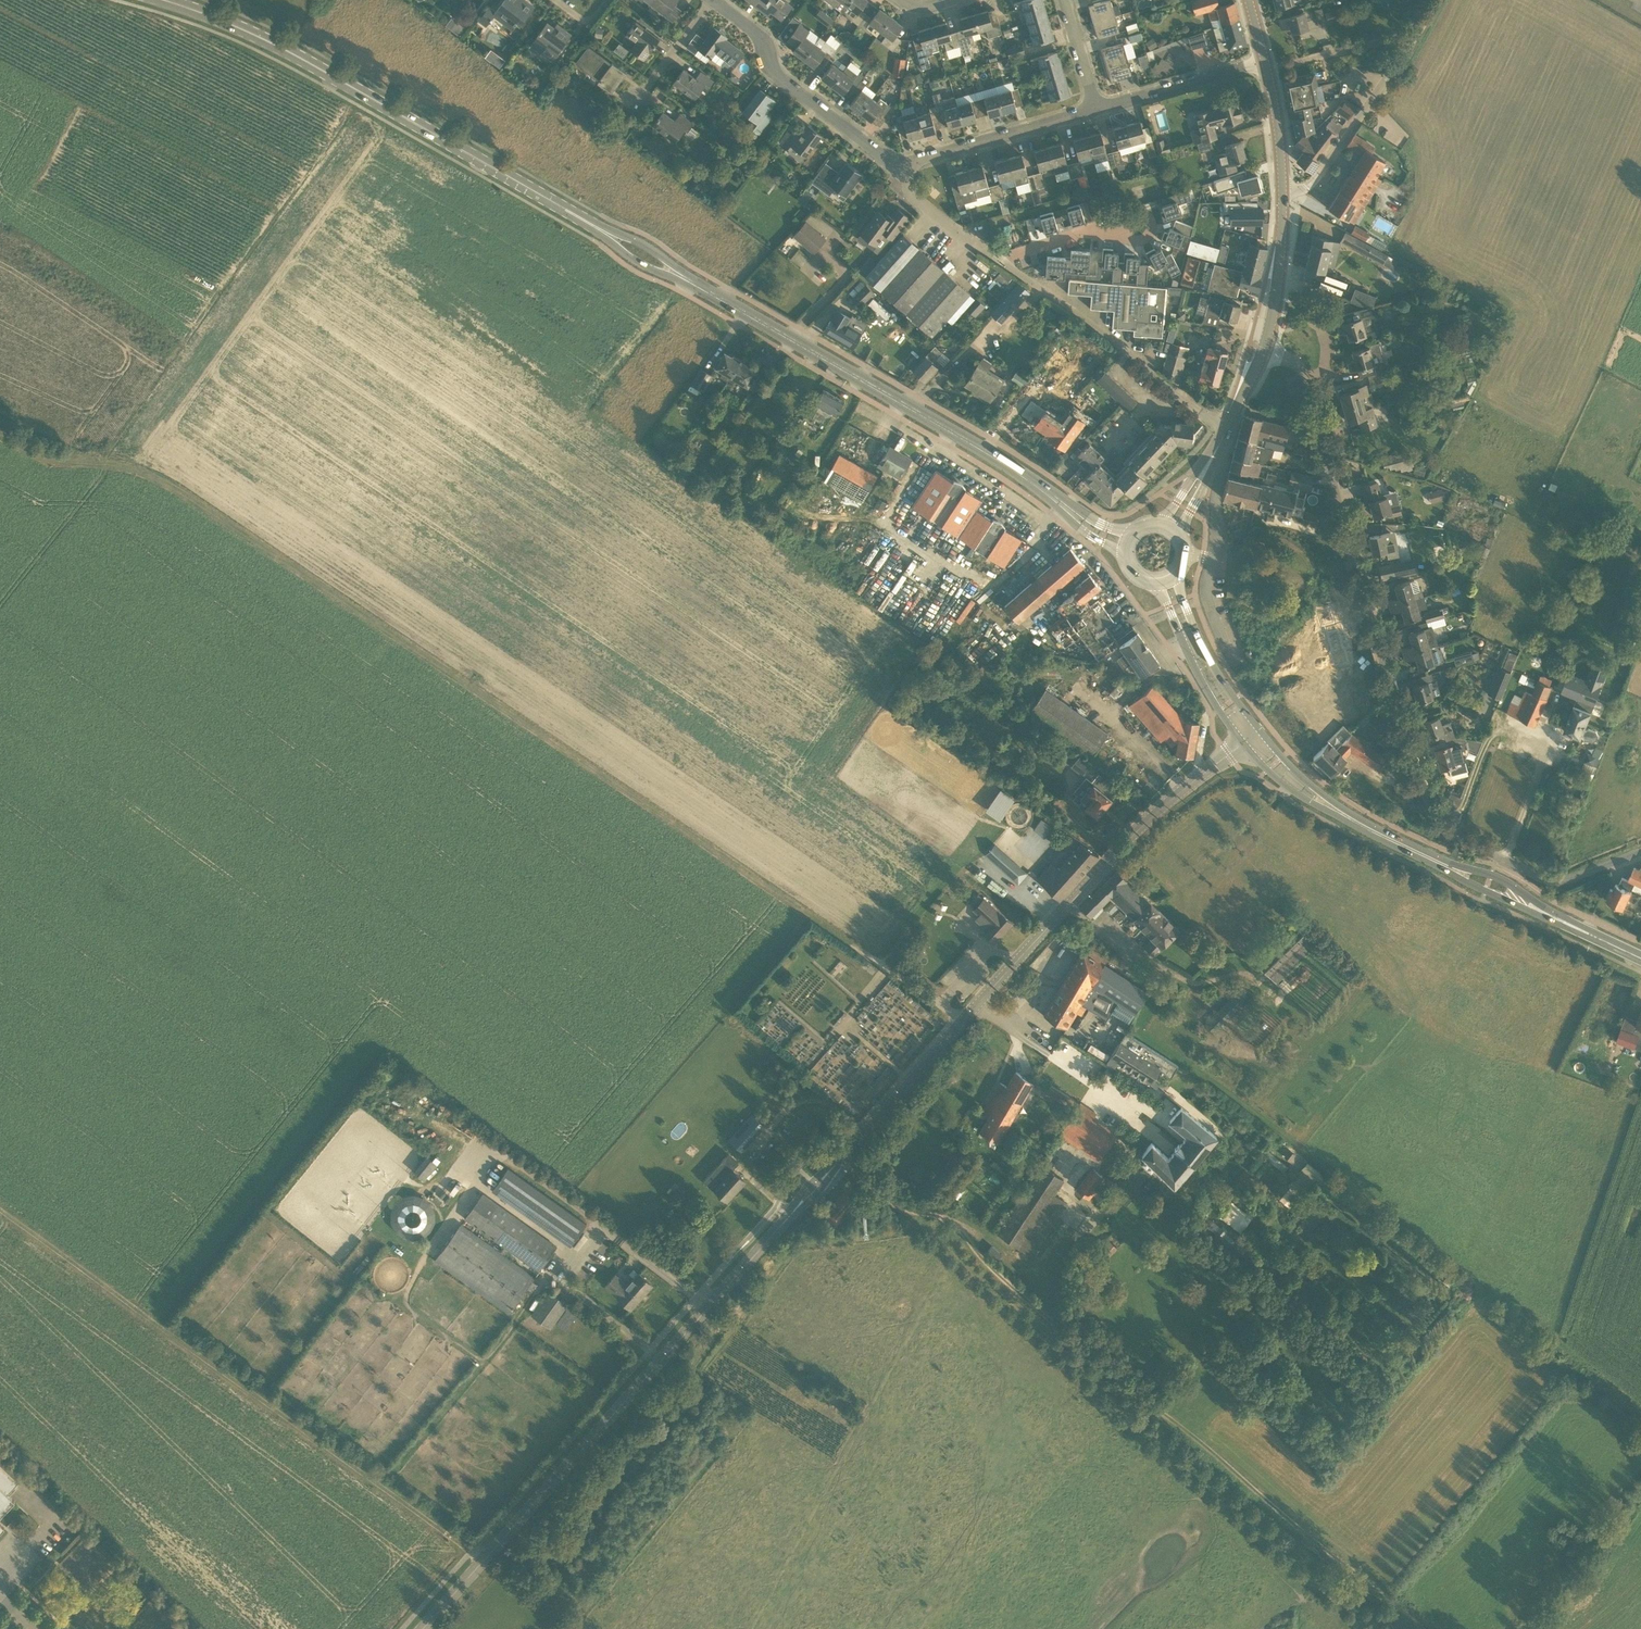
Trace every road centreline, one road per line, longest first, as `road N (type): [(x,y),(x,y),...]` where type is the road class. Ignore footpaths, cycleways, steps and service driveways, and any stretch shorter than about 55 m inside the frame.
road 1 (track): [(959,1023),(167,482),(26,455),(0,441)]
road 2 (track): [(1417,1628),(996,1275),(962,1228),(921,1213)]
road 3 (tertiary): [(830,1170),(1133,834),(1242,742)]
road 4 (track): [(473,1554),(0,1210)]
road 5 (tertiary): [(427,1628),(795,1209)]
road 6 (residential): [(1263,349),(1303,365),(1420,789),(1446,835)]
road 7 (primary): [(606,233),(282,50),(156,0)]
road 8 (primary): [(1068,510),(991,454),(676,273)]
road 9 (residential): [(1173,390),(1096,325),(904,190),(902,162)]
road 10 (unclassified): [(1284,195),(1307,192),(1438,0)]
road 11 (residential): [(902,162),(775,76),(759,34),(715,0)]
road 12 (track): [(745,1322),(795,1250),(906,1235),(921,1213)]
road 13 (unclassified): [(1446,835),(1549,880),(1640,854)]
road 14 (residential): [(902,162),(1096,109)]
road 15 (primary): [(1157,584),(1191,663),(1242,742)]
road 16 (residential): [(1096,109),(1265,61)]
road 17 (primary): [(1258,729),(1204,648),(1177,576)]
road 18 (secondary): [(1263,349),(1284,195)]
road 19 (primary): [(1330,806),(1452,869)]
road 20 (secondary): [(1284,195),(1265,61)]

